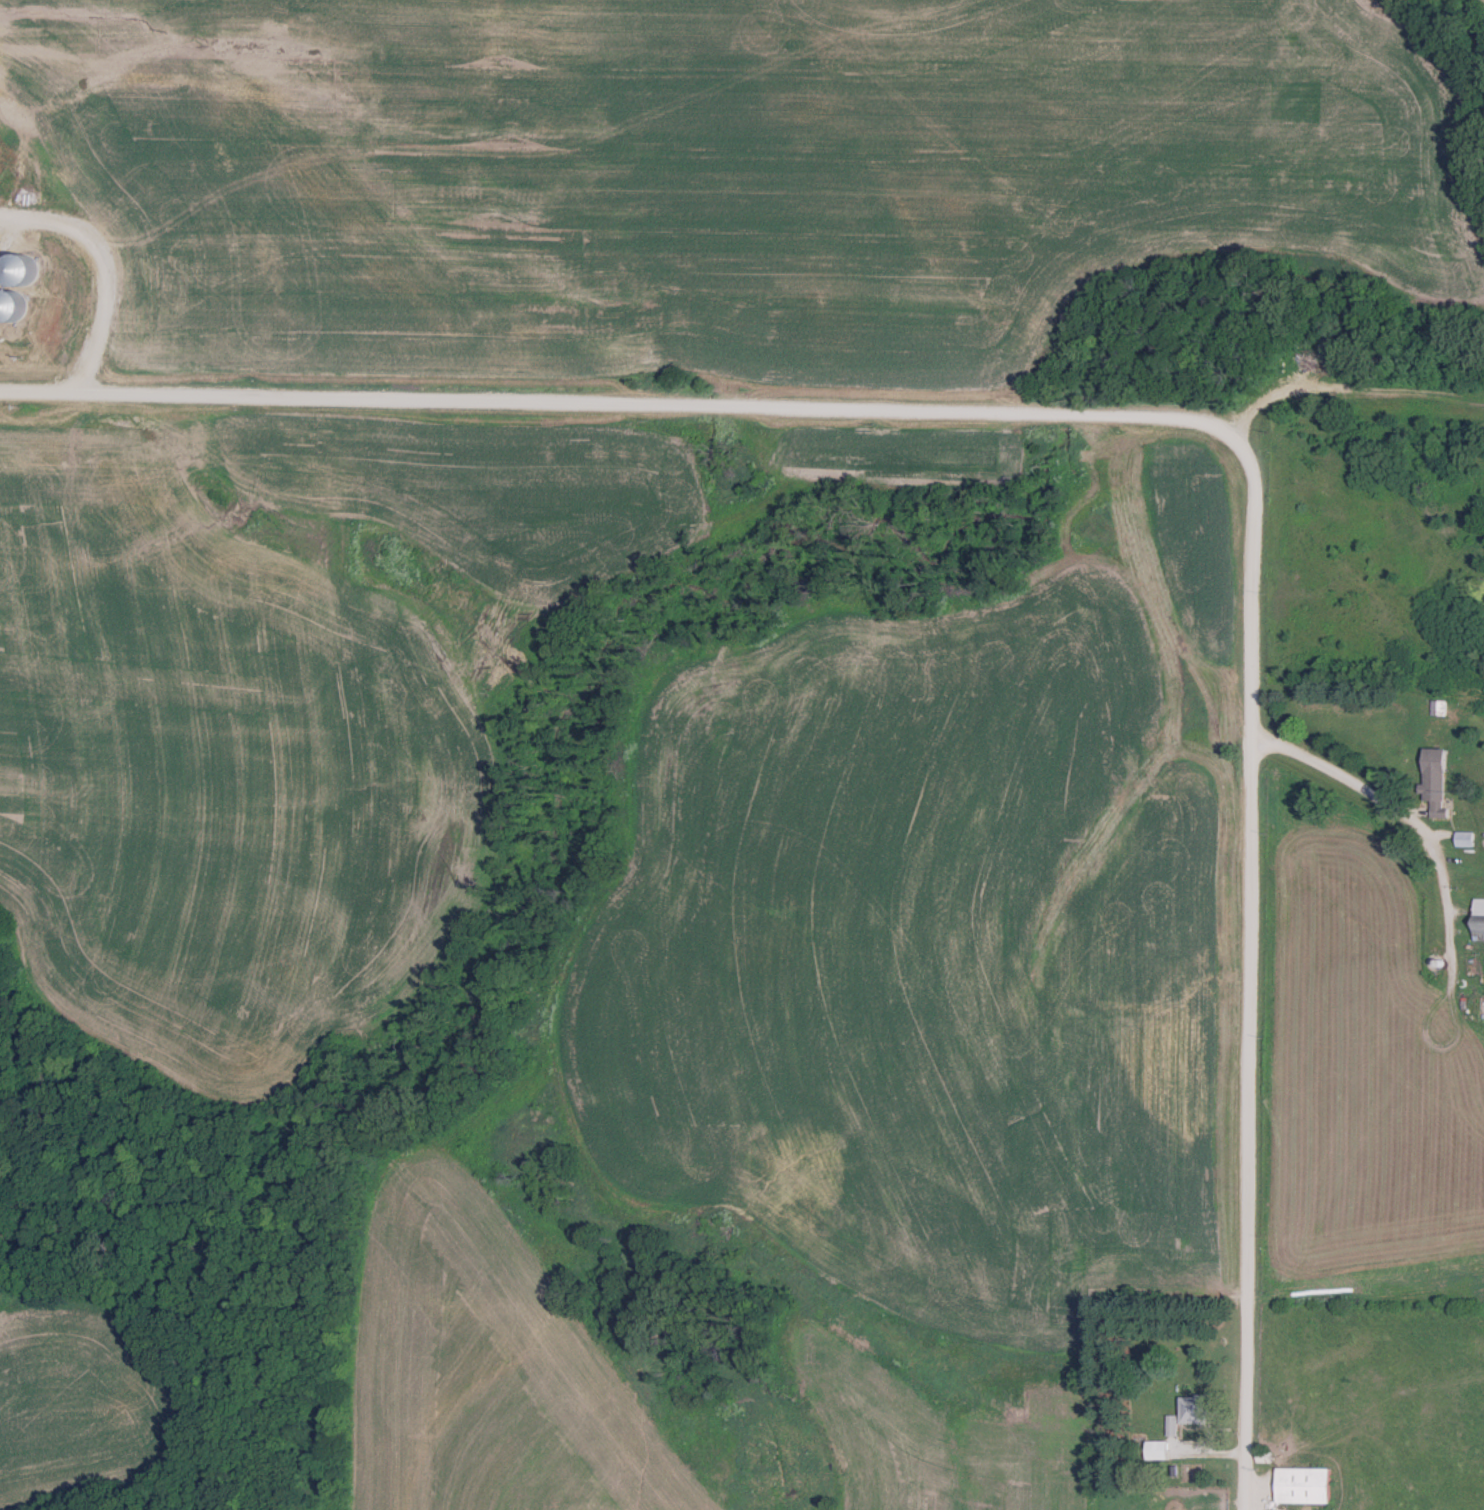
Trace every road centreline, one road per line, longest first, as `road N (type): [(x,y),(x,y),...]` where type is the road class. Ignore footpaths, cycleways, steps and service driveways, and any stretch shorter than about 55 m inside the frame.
road 1 (residential): [(1240,1509),(1254,516),(1253,478),(1228,432),(1171,417),(0,396)]

